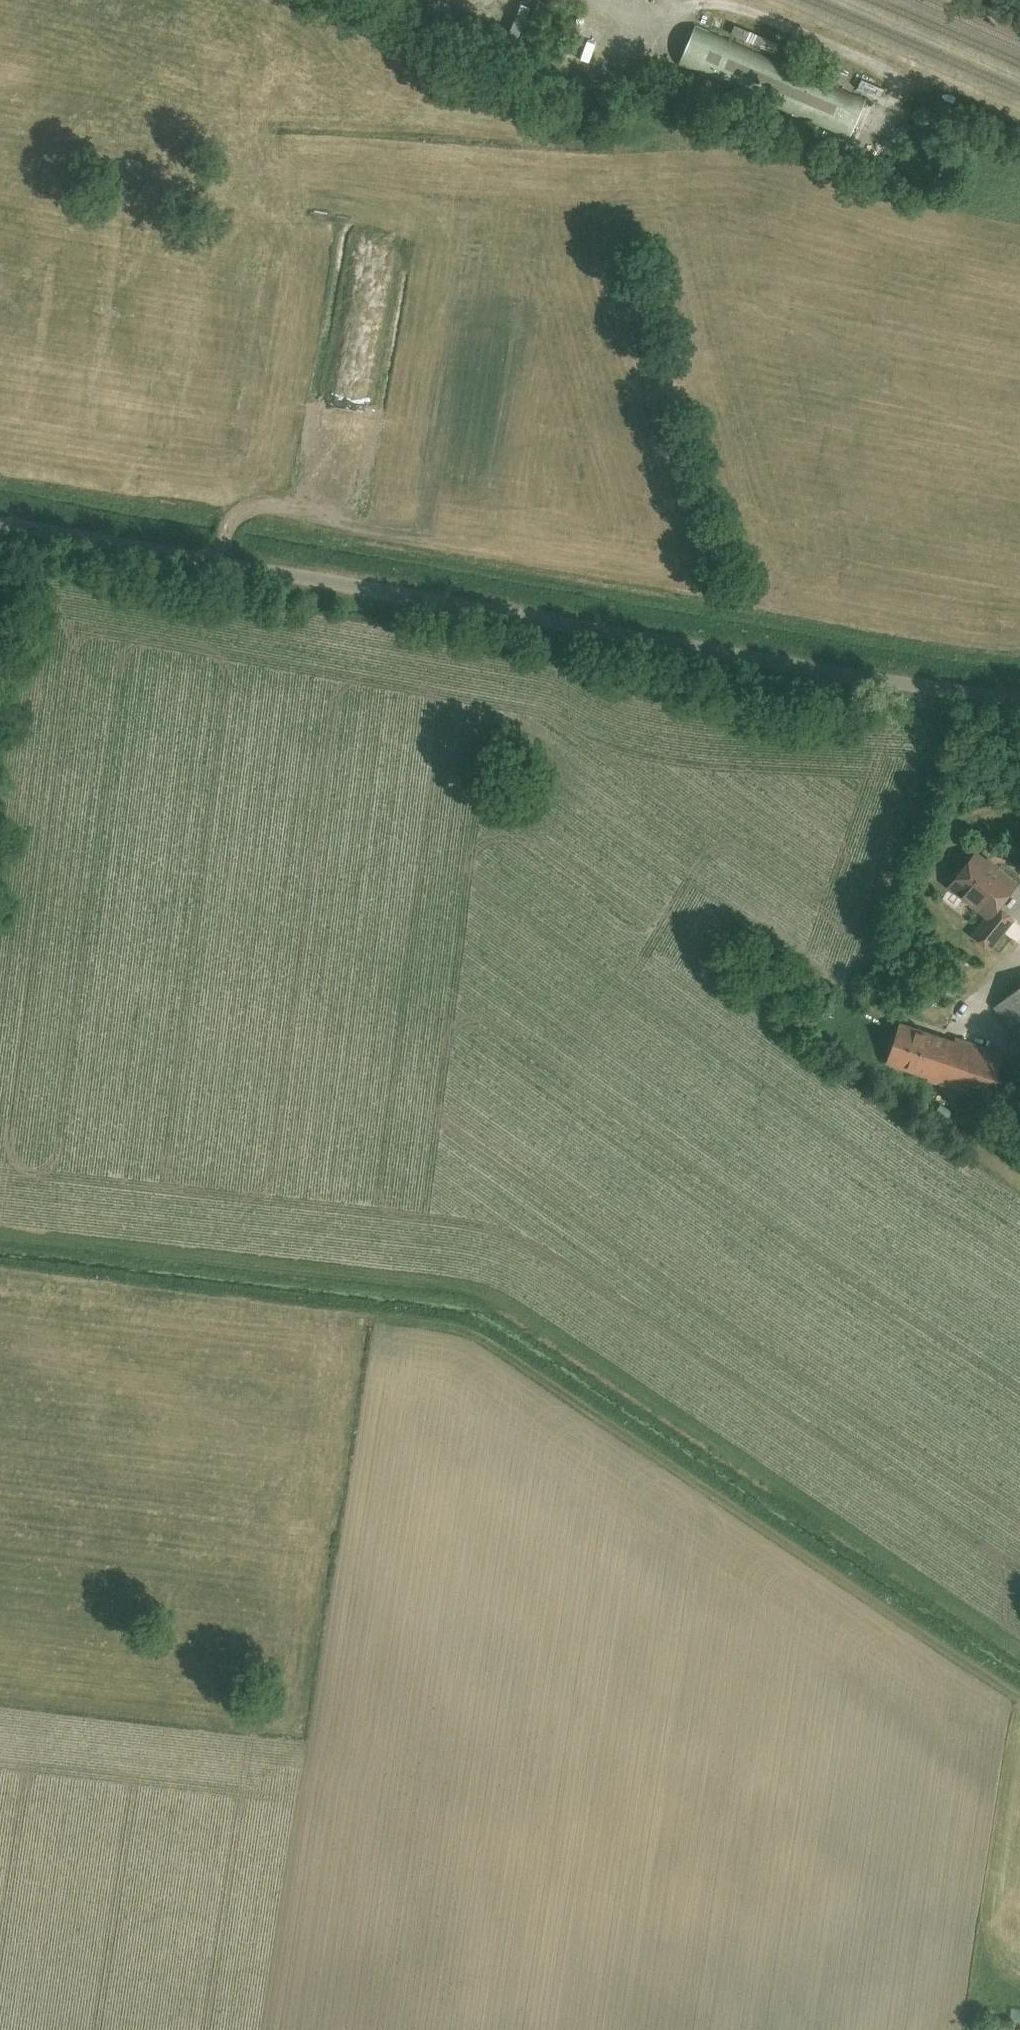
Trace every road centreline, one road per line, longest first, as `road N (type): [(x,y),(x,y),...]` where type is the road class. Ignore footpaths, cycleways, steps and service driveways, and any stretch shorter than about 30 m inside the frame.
road 1 (unclassified): [(1019,689),(920,682),(0,521)]

